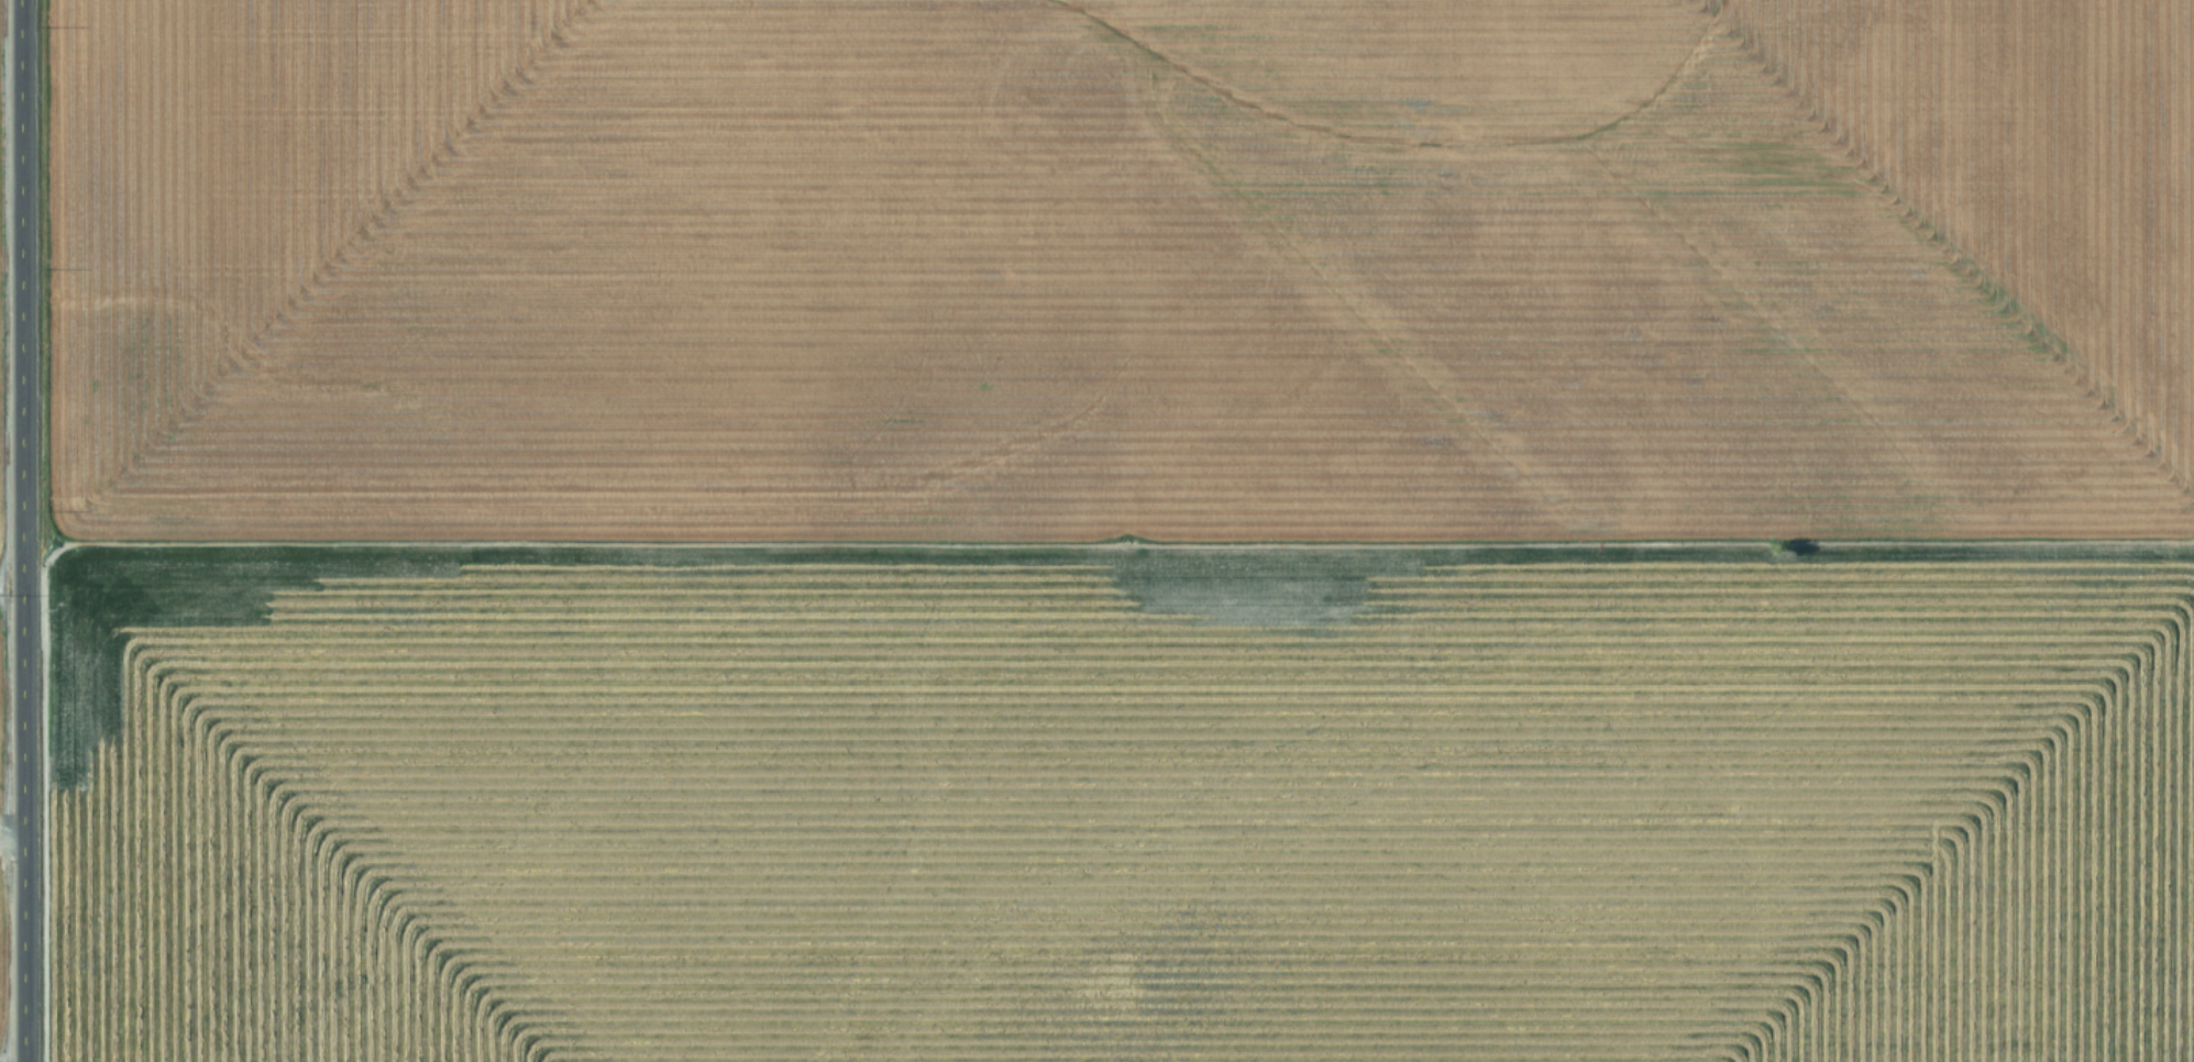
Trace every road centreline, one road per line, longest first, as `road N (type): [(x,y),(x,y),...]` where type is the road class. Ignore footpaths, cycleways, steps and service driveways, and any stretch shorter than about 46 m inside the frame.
road 1 (residential): [(19,1061),(12,0)]

